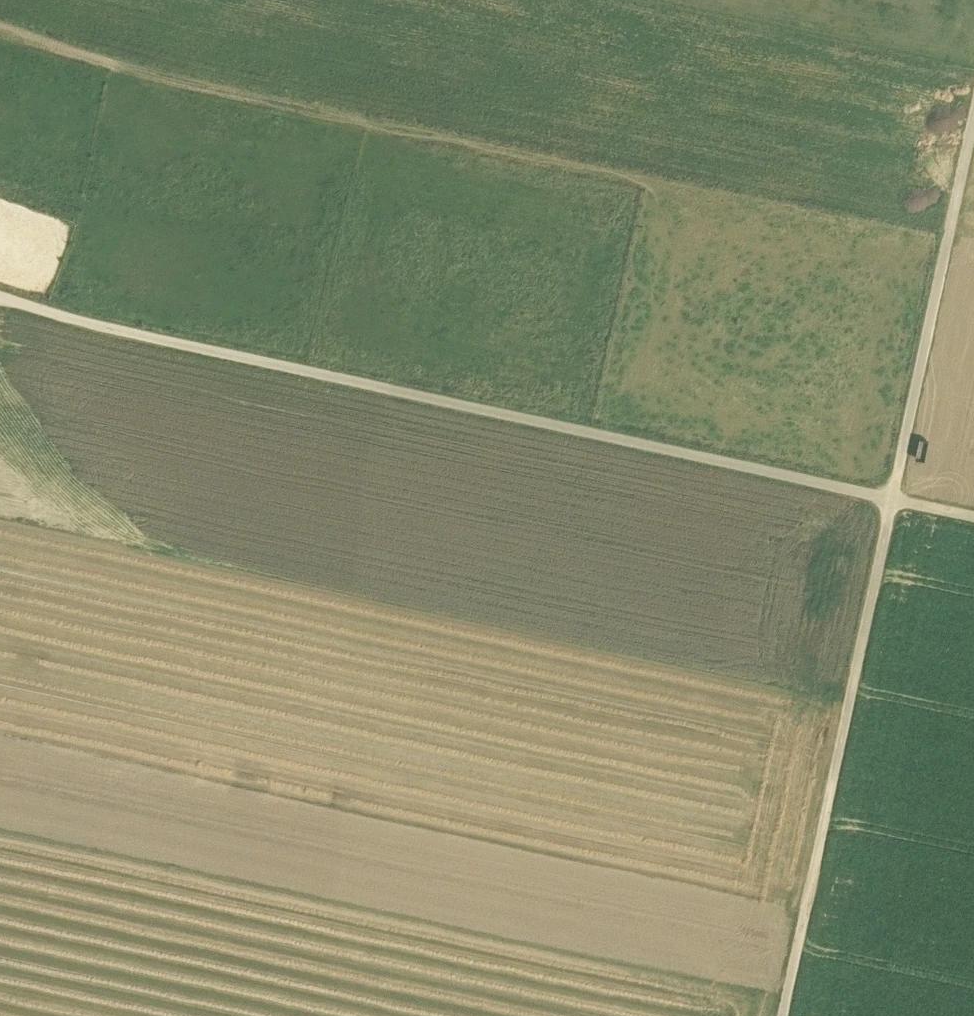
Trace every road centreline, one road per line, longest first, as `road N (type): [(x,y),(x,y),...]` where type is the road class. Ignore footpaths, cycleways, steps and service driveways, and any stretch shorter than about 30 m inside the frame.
road 1 (track): [(973,520),(0,302)]
road 2 (track): [(783,1015),(973,110)]
road 3 (track): [(973,81),(601,0)]

